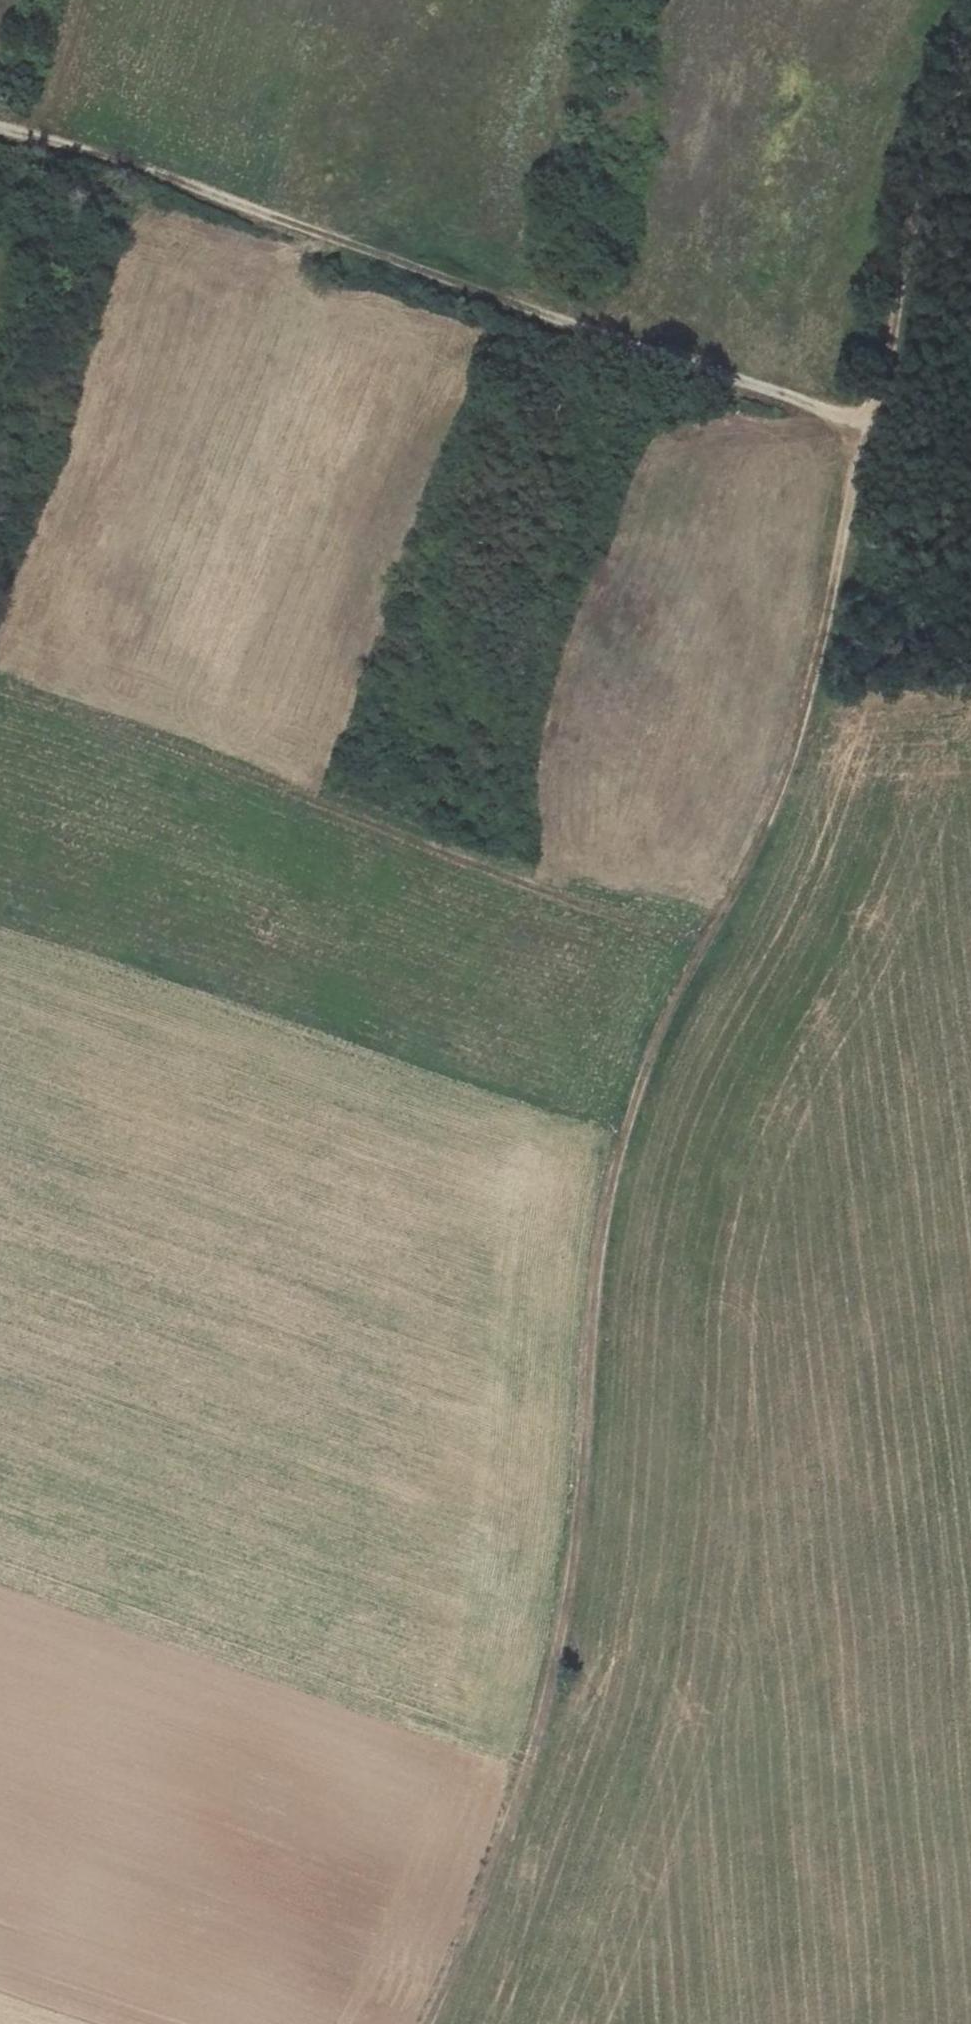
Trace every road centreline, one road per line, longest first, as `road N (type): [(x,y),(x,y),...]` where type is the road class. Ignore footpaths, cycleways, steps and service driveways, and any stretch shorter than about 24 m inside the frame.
road 1 (track): [(424,2023),(549,1686),(600,1232),(615,1166),(672,997),(768,829),(804,736),(842,582),(857,457),(875,408)]
road 2 (track): [(970,74),(916,225),(888,373),(875,408),(845,415),(0,125)]
road 3 (track): [(0,684),(706,939)]

